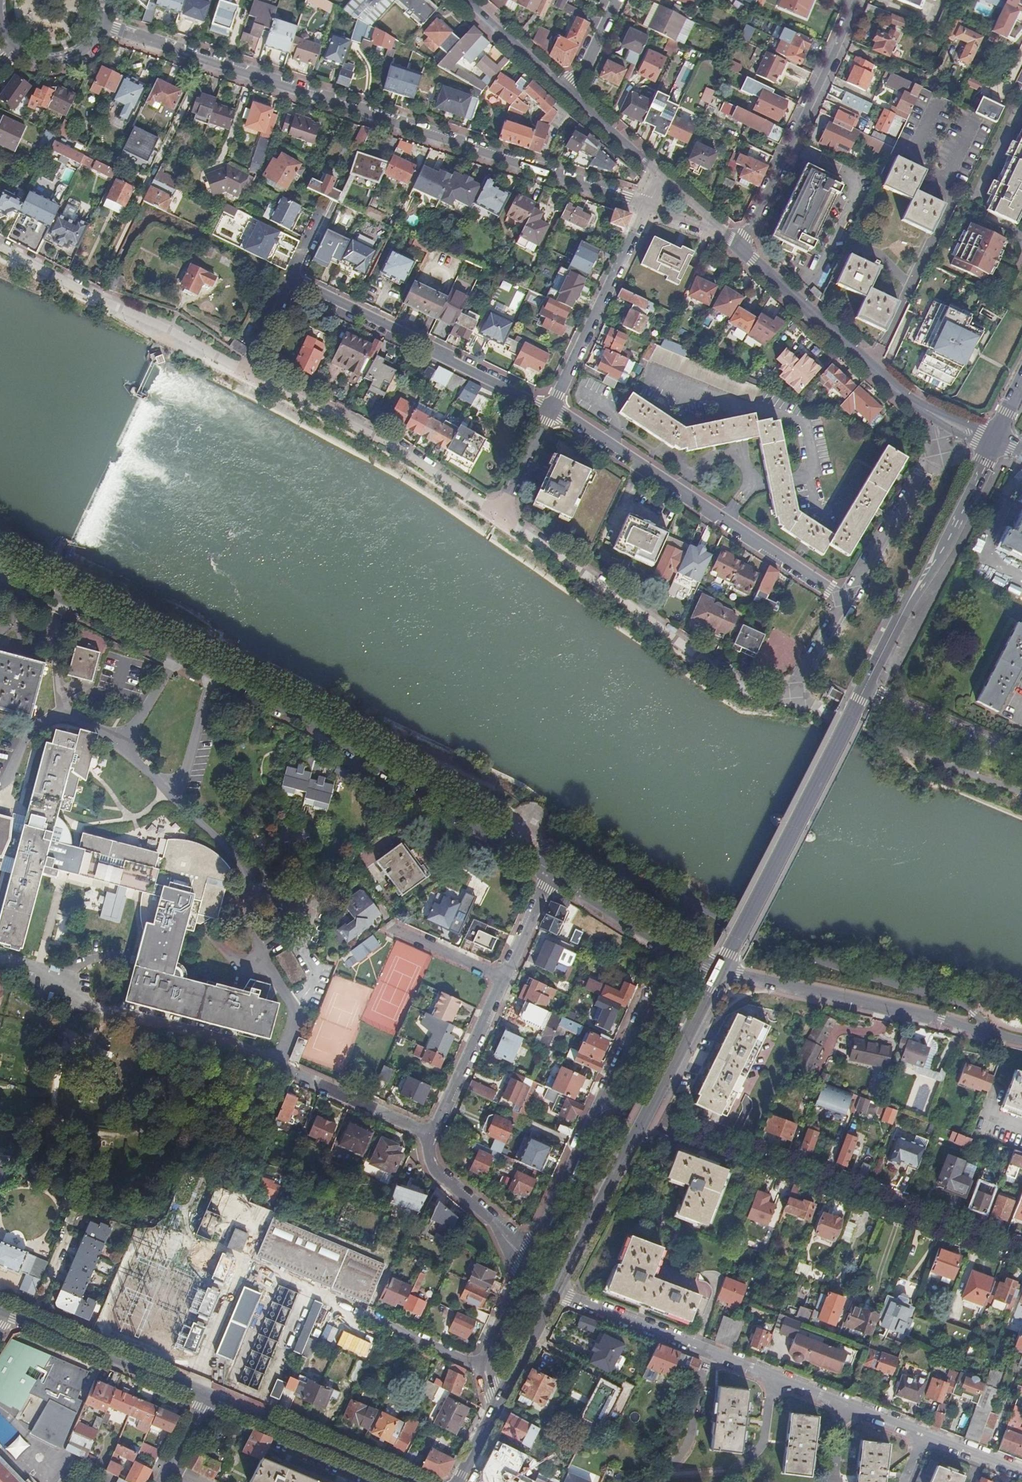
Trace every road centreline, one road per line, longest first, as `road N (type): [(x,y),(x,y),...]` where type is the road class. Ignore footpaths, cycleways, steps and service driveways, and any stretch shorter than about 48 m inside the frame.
road 1 (tertiary): [(528,857),(321,726),(0,564)]
road 2 (unclassified): [(101,24),(648,205)]
road 3 (unclassified): [(990,1032),(947,998),(783,947),(565,848),(528,857)]
road 4 (residential): [(1021,1473),(557,1293)]
road 5 (residential): [(605,1094),(1021,1253)]
road 6 (secondary): [(557,1293),(721,973)]
road 7 (residential): [(498,516),(750,688),(796,700)]
road 8 (residential): [(844,600),(550,409)]
road 9 (residential): [(992,441),(910,400),(742,251)]
road 10 (secondary): [(721,973),(858,699)]
road 11 (residential): [(243,370),(376,437),(498,516)]
road 12 (residential): [(550,409),(287,278)]
road 13 (secondary): [(992,441),(864,687)]
road 14 (residential): [(742,251),(856,0)]
road 15 (residential): [(990,1032),(721,973)]
road 16 (residential): [(0,245),(243,370)]
road 17 (residential): [(550,409),(648,205)]
road 18 (secondary): [(207,1396),(412,1481)]
road 19 (tertiary): [(9,1312),(198,1392)]
road 20 (tertiary): [(721,973),(552,872)]
road 21 (residential): [(530,1261),(605,1094)]
road 22 (residential): [(504,977),(432,1137)]
road 23 (residential): [(864,687),(1021,759)]
road 24 (residential): [(432,1137),(431,1162),(530,1261)]
road 25 (residential): [(432,1137),(297,1074)]
road 26 (residential): [(922,476),(844,600)]
road 27 (residential): [(570,95),(464,0)]
road 28 (residential): [(483,1368),(365,1314)]
road 29 (residential): [(662,177),(570,95)]

